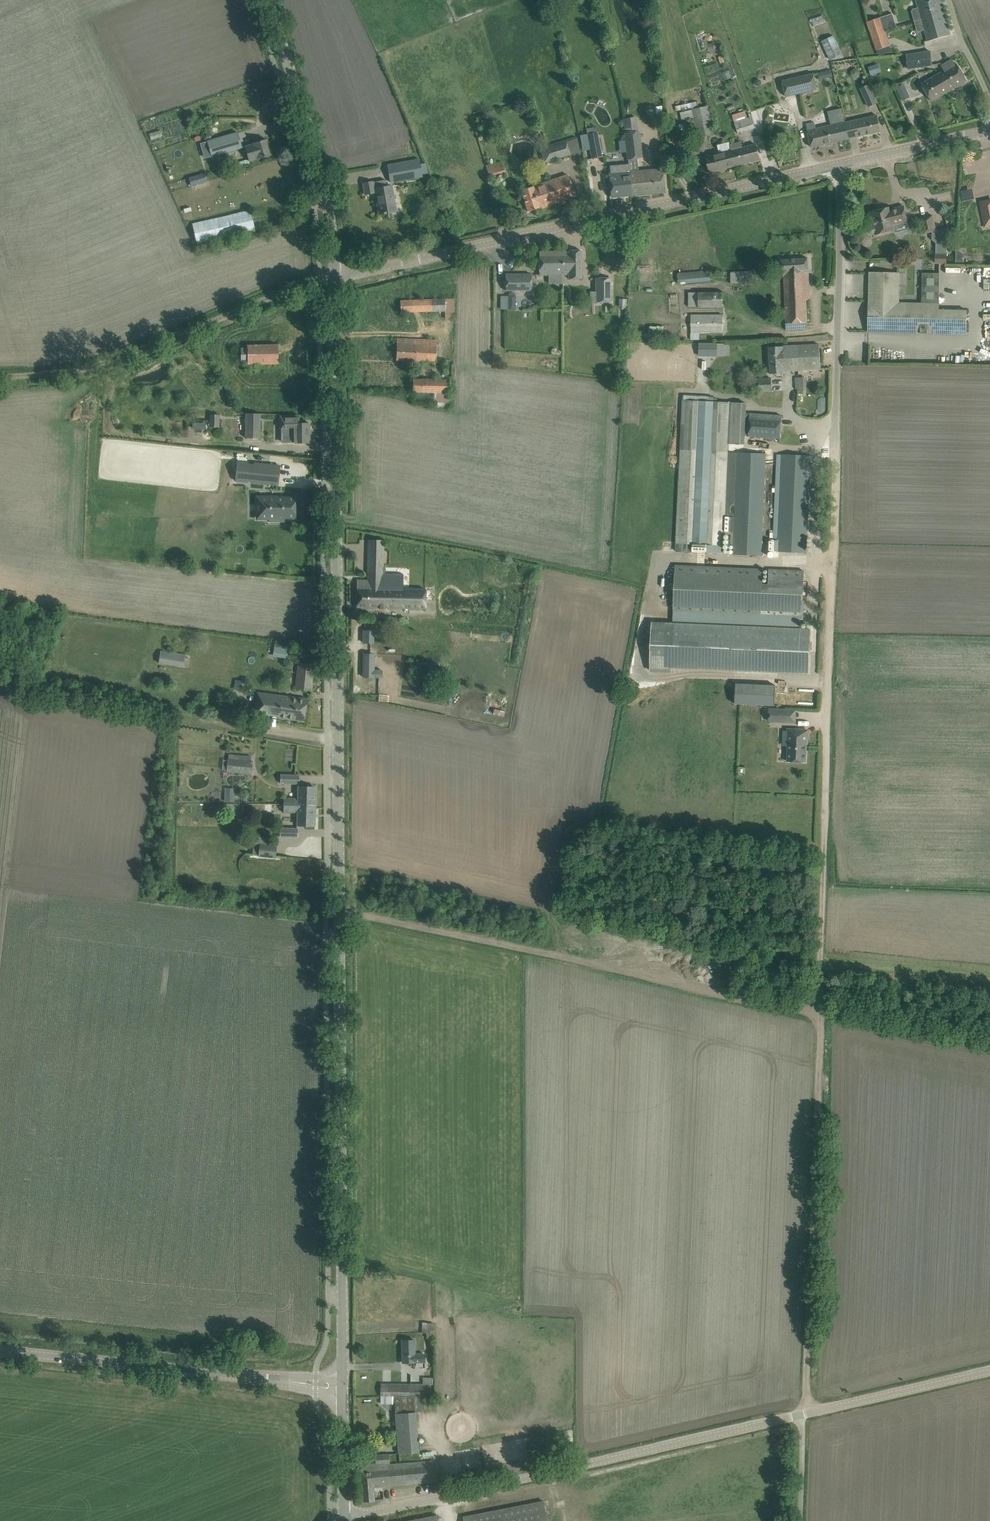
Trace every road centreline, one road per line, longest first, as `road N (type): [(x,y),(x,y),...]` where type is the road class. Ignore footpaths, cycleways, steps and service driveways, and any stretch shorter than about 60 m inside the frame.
road 1 (tertiary): [(343,1385),(334,278)]
road 2 (unclassified): [(344,1517),(989,1370)]
road 3 (track): [(835,425),(818,1013)]
road 4 (unclassified): [(334,278),(841,164)]
road 5 (track): [(818,1013),(325,908)]
road 6 (track): [(818,1013),(802,1414)]
road 7 (tertiary): [(0,1351),(343,1385)]
road 8 (track): [(327,738),(54,691),(0,673)]
road 9 (tertiary): [(334,278),(317,157),(268,0)]
road 10 (unclassified): [(835,425),(841,164)]
road 11 (track): [(818,1013),(989,1048)]
road 12 (unclassified): [(841,164),(989,131)]
road 13 (tertiary): [(344,1517),(343,1385)]

